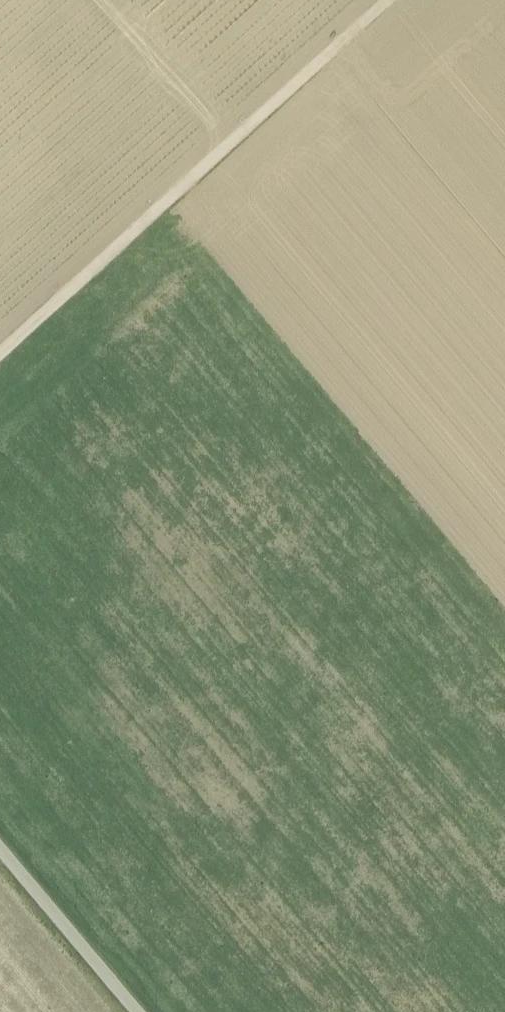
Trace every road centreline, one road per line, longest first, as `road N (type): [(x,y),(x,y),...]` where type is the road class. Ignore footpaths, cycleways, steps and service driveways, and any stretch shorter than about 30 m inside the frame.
road 1 (track): [(0,351),(387,0)]
road 2 (track): [(137,1011),(0,849)]

